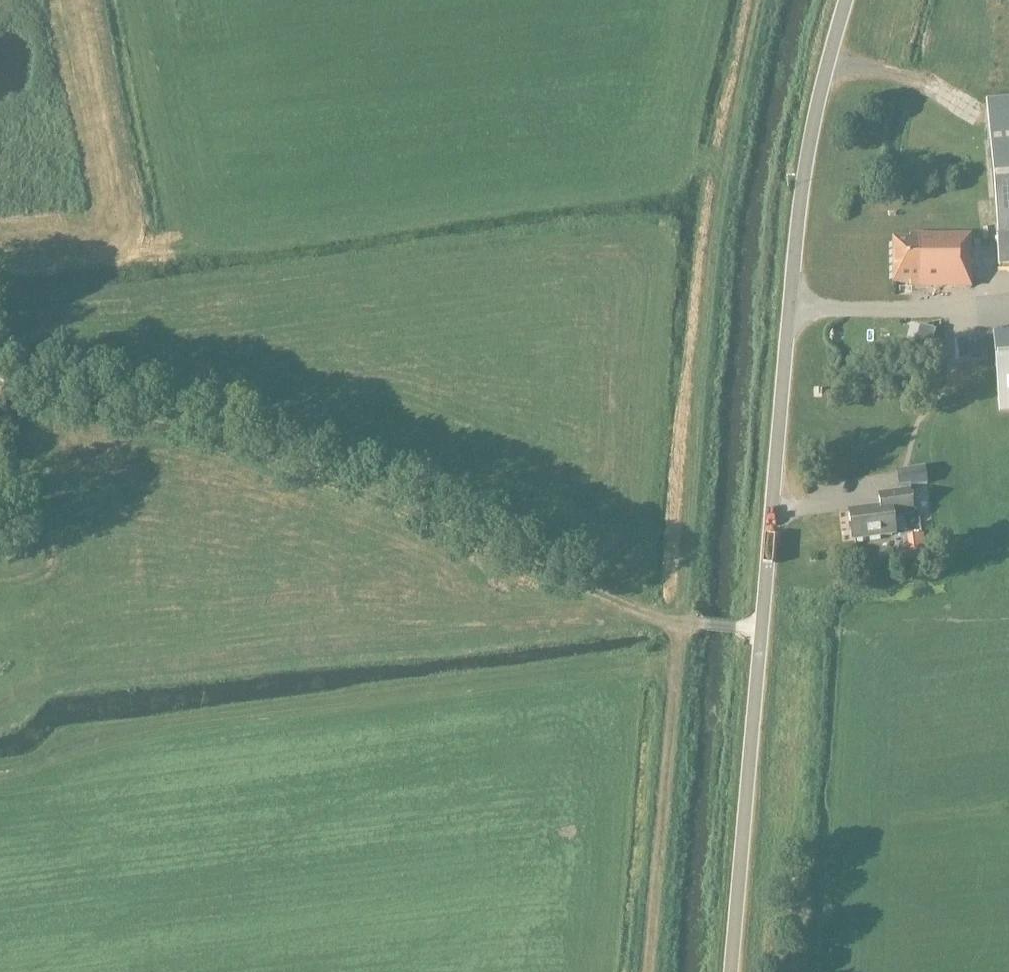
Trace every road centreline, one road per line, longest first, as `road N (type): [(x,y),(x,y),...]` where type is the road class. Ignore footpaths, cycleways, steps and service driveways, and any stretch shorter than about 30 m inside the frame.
road 1 (unclassified): [(731,971),(802,183),(846,0)]
road 2 (track): [(757,0),(712,213),(644,971)]

